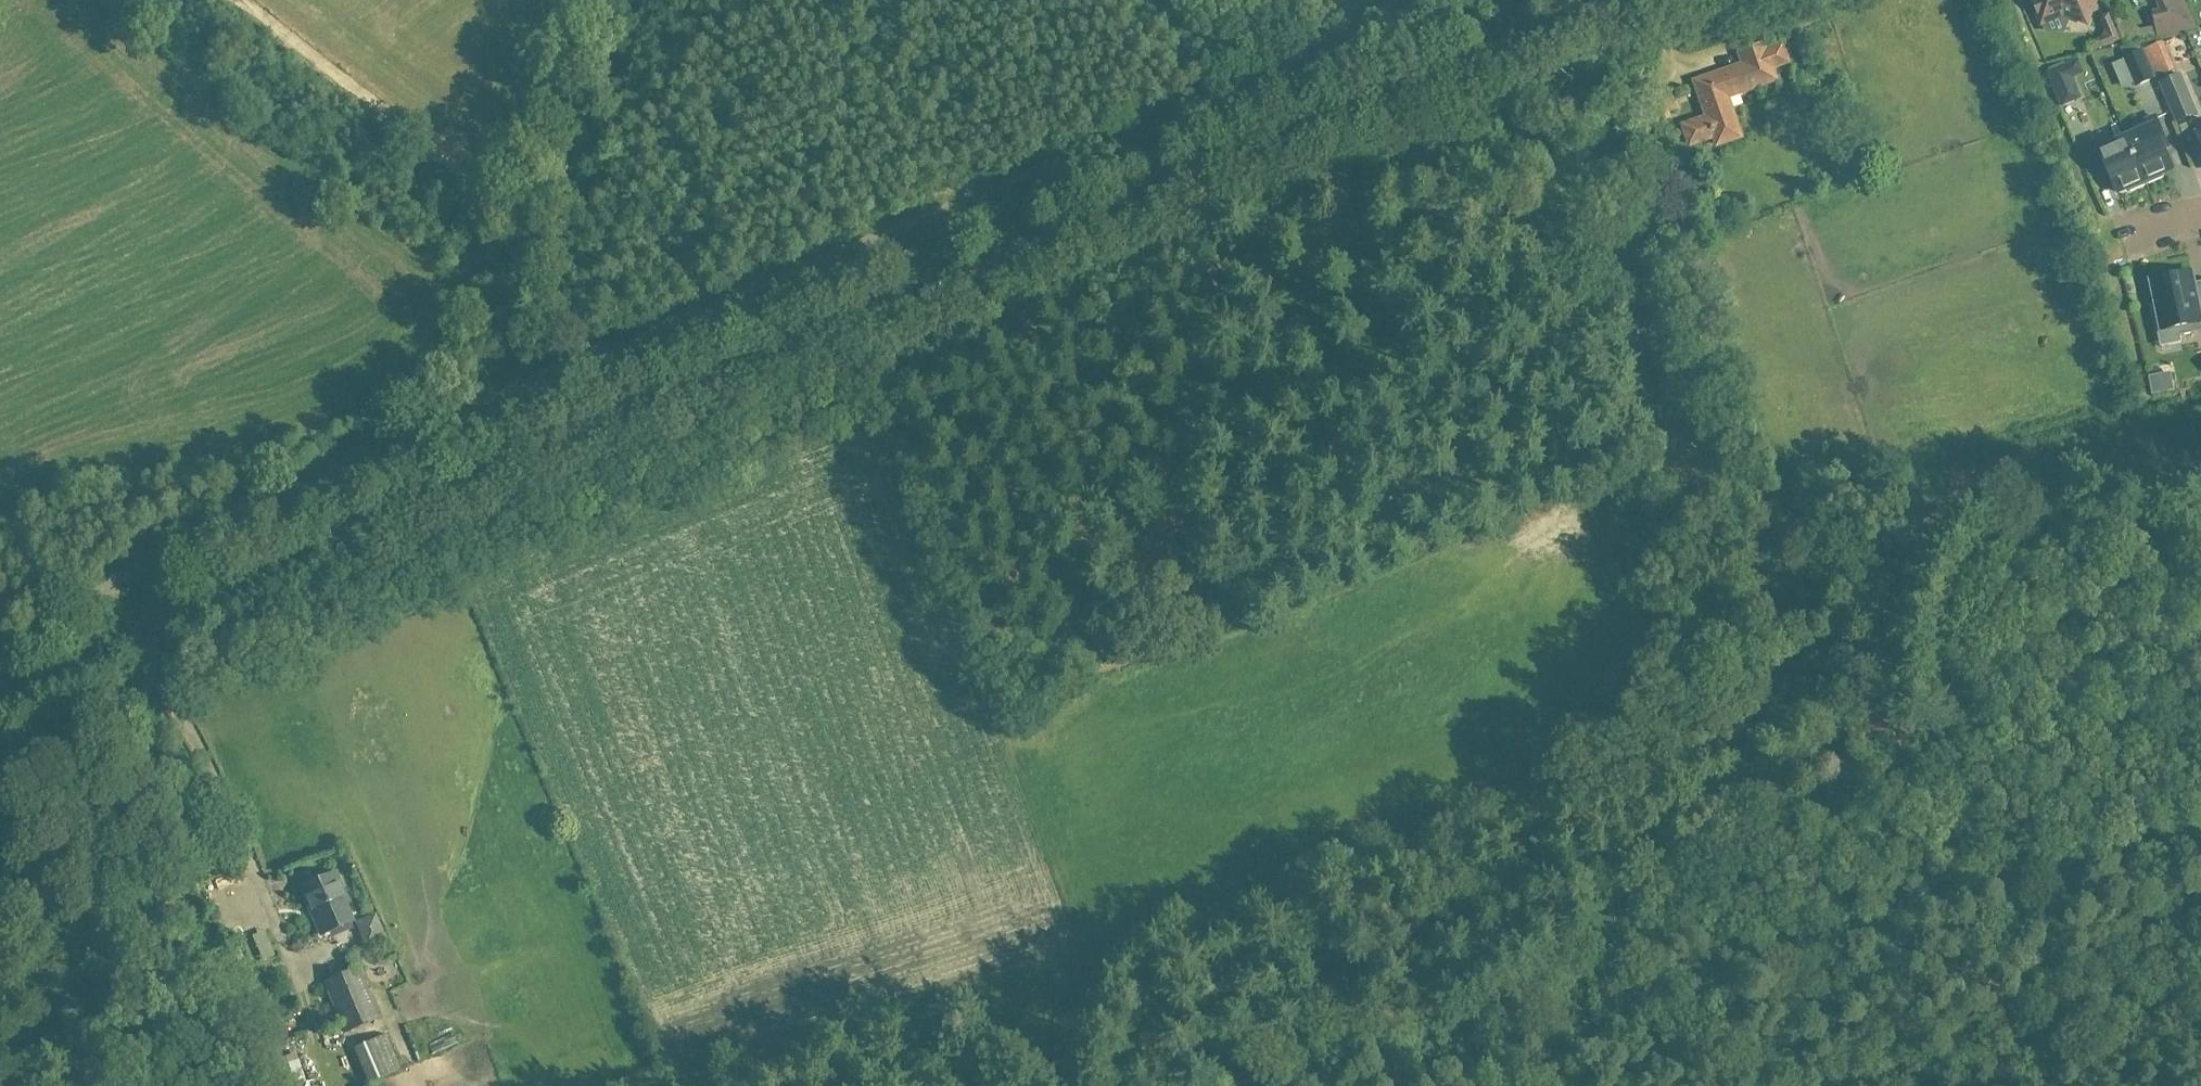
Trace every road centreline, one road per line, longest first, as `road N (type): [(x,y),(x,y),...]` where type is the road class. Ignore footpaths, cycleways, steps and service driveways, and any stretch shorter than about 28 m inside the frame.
road 1 (tertiary): [(0,693),(378,518),(1618,0)]
road 2 (track): [(617,418),(546,241),(513,207),(242,0)]

